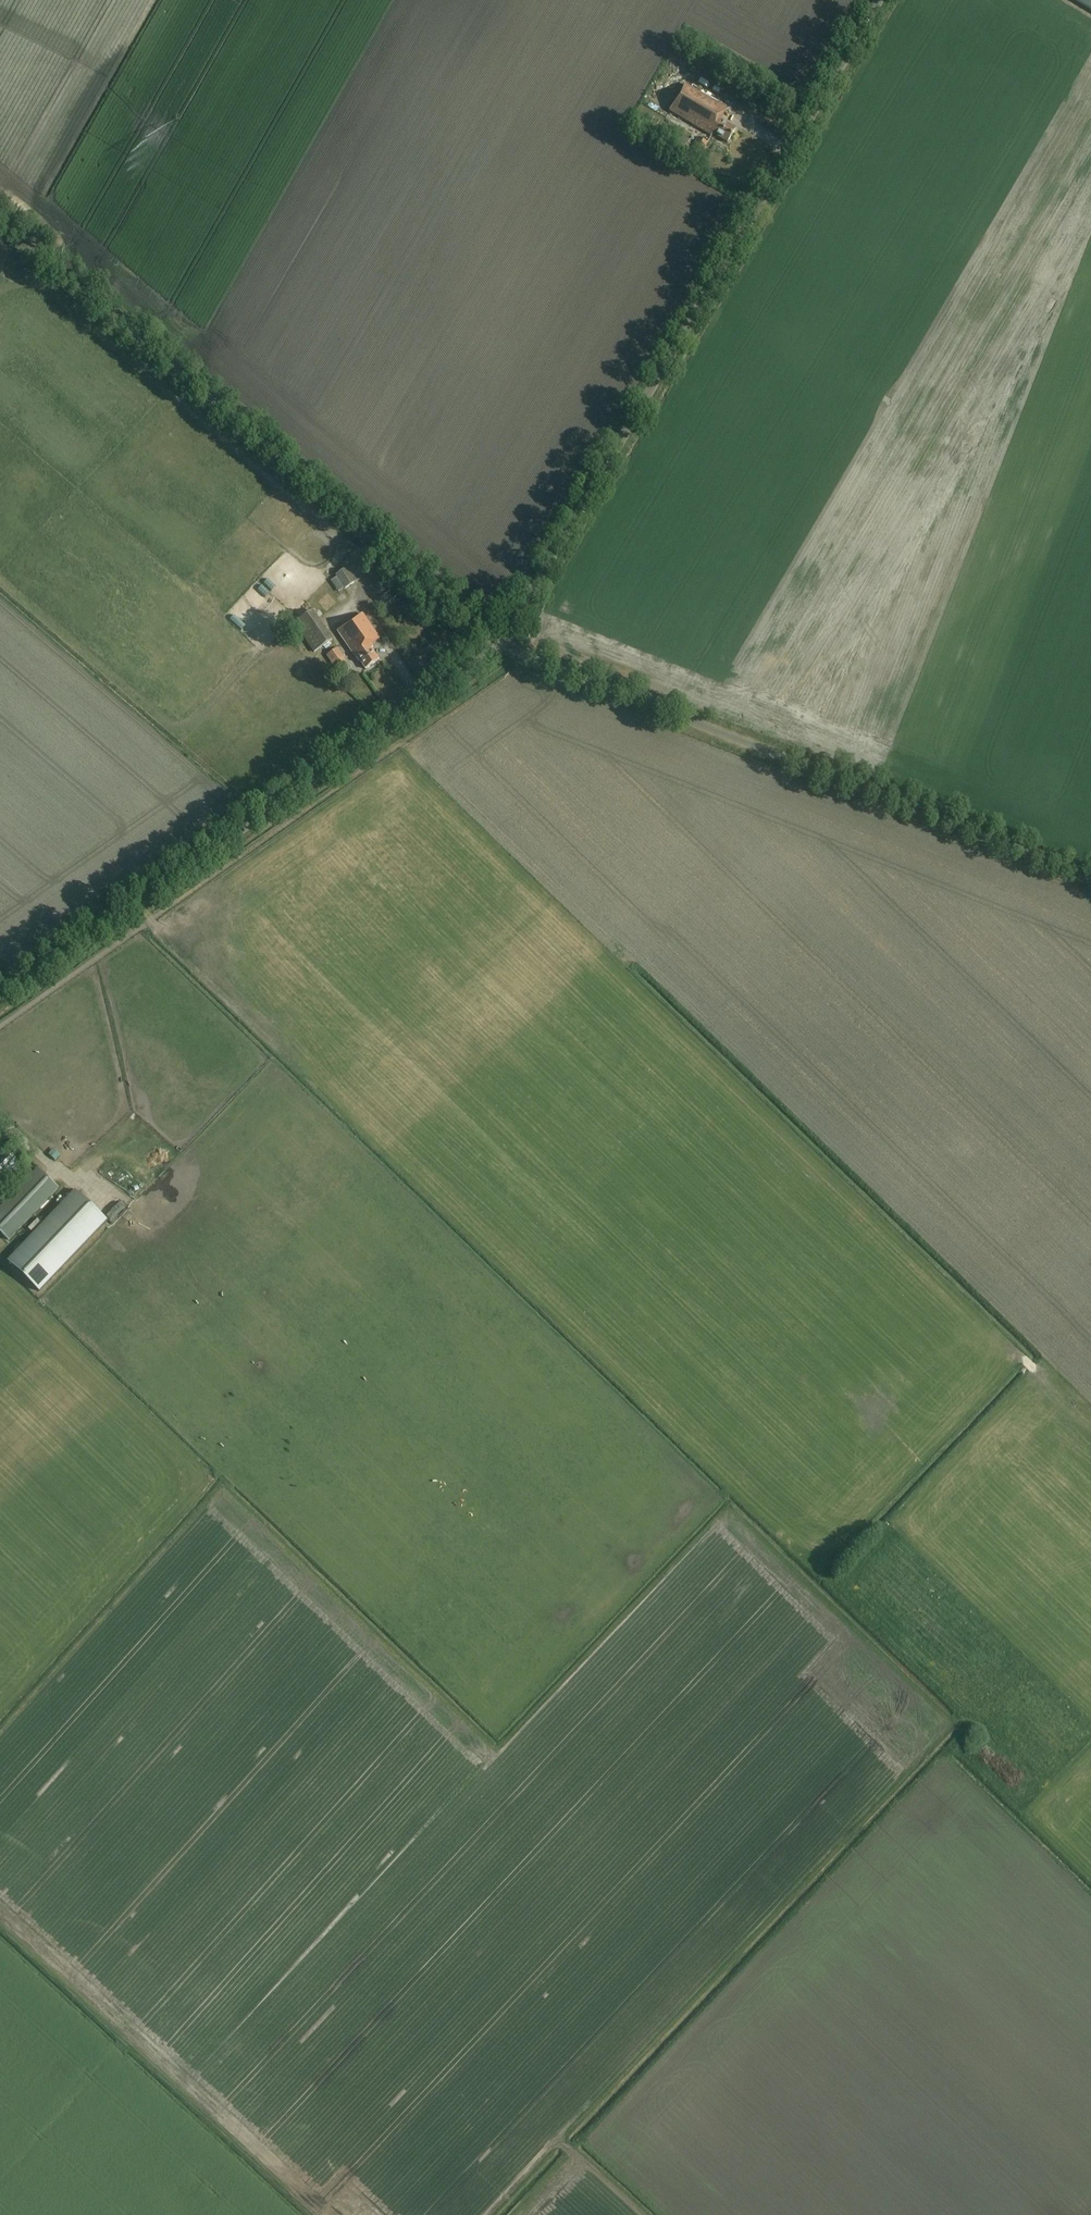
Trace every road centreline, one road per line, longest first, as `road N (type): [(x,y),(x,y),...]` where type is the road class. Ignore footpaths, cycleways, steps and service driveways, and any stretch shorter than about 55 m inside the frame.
road 1 (unclassified): [(487,638),(506,626),(543,571),(878,0)]
road 2 (unclassified): [(1090,876),(487,638)]
road 3 (track): [(487,638),(0,222)]
road 4 (unclassified): [(0,997),(434,694),(487,638)]

